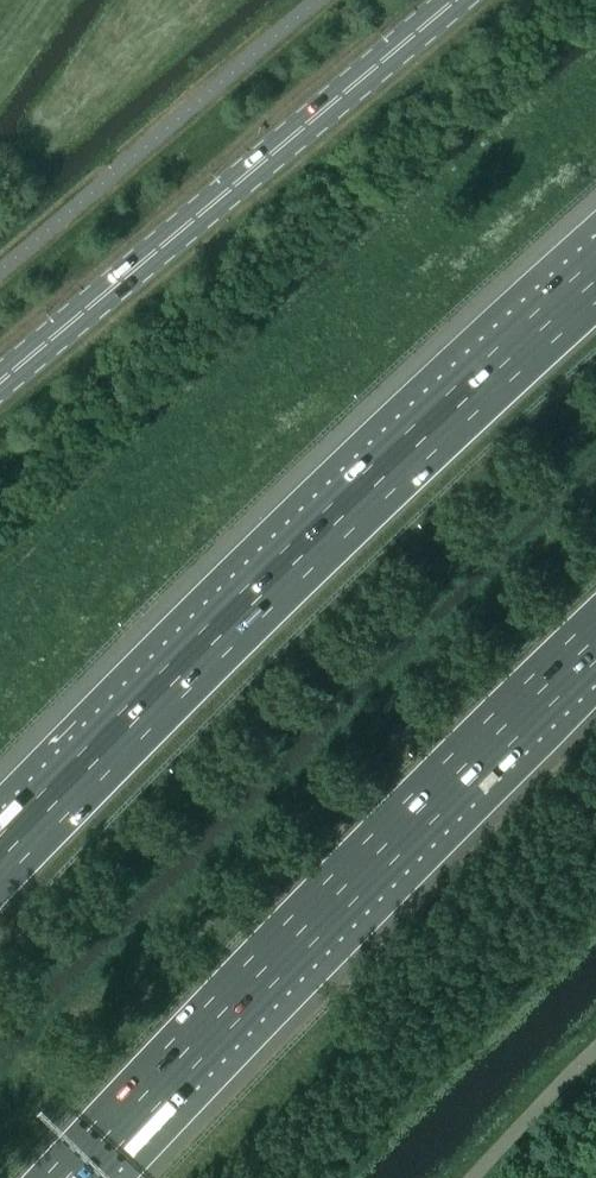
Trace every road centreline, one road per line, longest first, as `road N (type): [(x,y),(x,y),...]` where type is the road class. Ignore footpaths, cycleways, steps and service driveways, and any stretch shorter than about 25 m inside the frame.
road 1 (motorway): [(595,280),(265,592),(0,858)]
road 2 (motorway): [(66,1177),(595,638)]
road 3 (primary): [(454,0),(0,382)]

